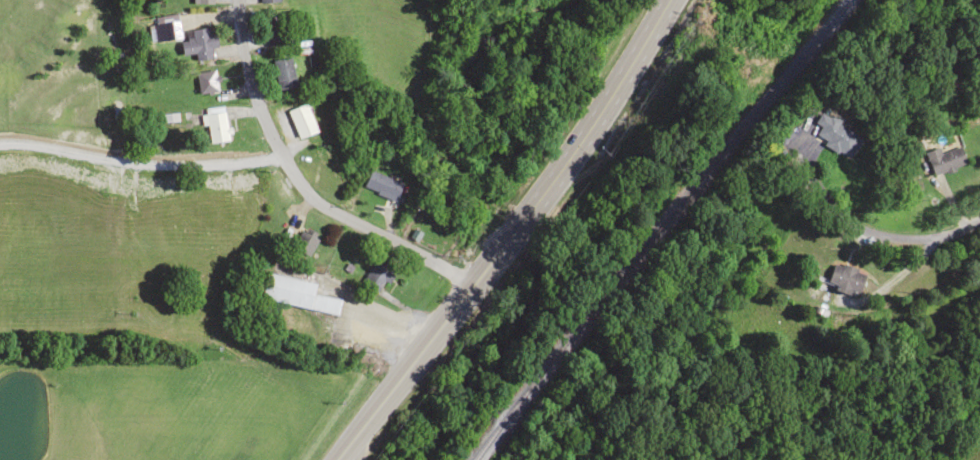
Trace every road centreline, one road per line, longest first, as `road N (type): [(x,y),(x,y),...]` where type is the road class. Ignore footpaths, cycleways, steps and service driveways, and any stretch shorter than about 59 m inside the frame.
road 1 (secondary): [(335,459),(550,181),(666,0)]
road 2 (residential): [(473,280),(336,216),(302,191),(253,95),(236,0)]
road 3 (residential): [(795,149),(847,222),(881,236),(929,237),(979,219)]

